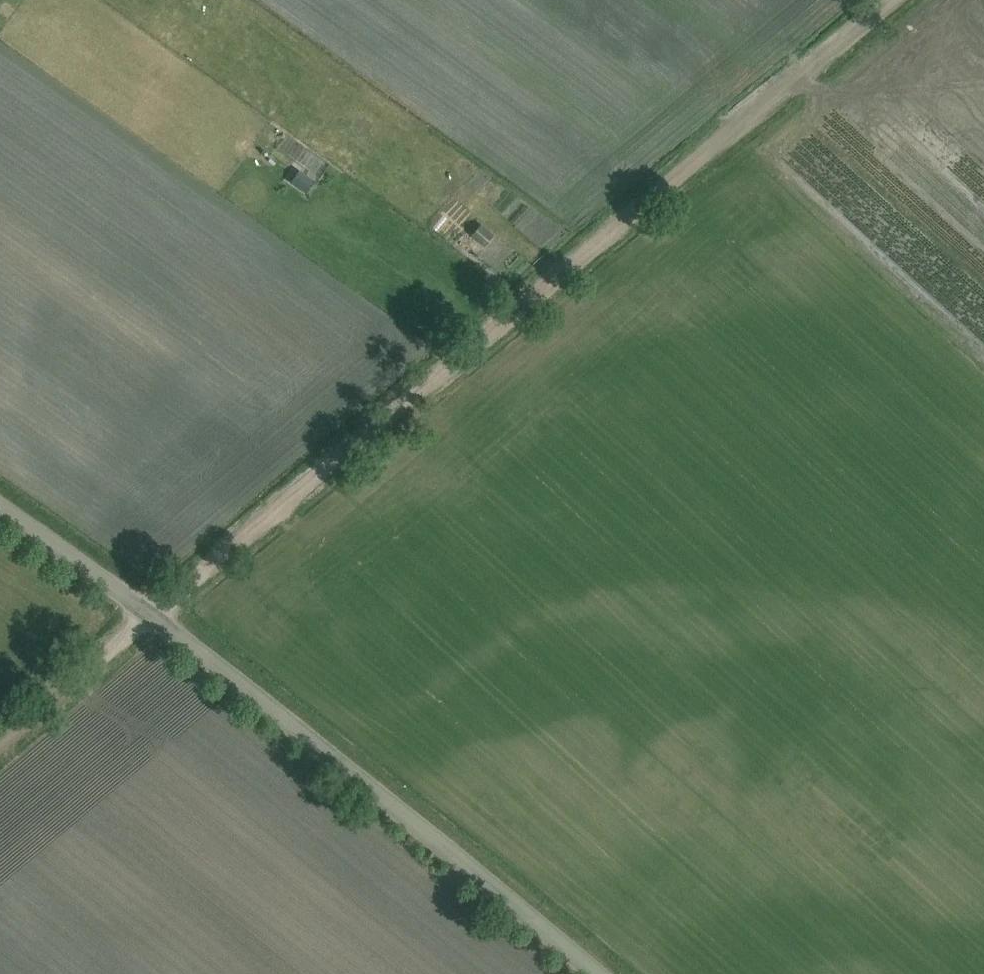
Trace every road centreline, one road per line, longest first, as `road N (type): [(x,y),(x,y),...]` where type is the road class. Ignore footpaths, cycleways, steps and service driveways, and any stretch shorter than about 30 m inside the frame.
road 1 (track): [(893,0),(0,741)]
road 2 (unclassified): [(586,973),(150,610),(0,507)]

